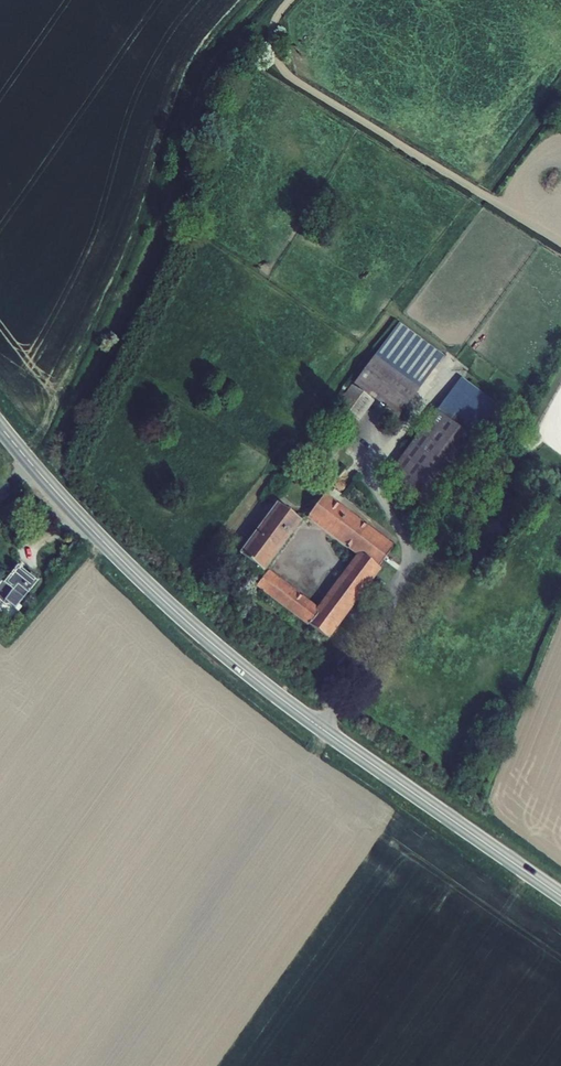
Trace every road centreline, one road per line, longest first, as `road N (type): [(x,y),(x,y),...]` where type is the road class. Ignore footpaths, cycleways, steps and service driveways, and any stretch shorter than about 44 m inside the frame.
road 1 (primary): [(560,895),(207,639),(111,550),(0,427)]

